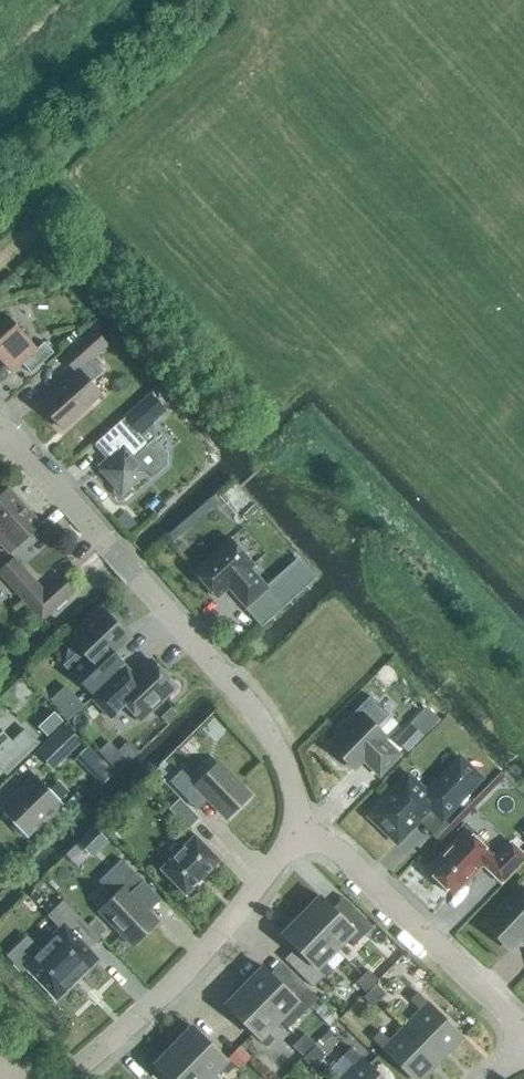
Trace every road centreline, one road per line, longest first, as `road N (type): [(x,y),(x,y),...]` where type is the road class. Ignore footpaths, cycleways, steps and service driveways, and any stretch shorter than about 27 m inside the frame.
road 1 (residential): [(306,828),(188,970),(68,1078)]
road 2 (residential): [(136,577),(258,717),(306,828)]
road 3 (residential): [(306,828),(523,1029)]
road 4 (residential): [(136,577),(5,429)]

